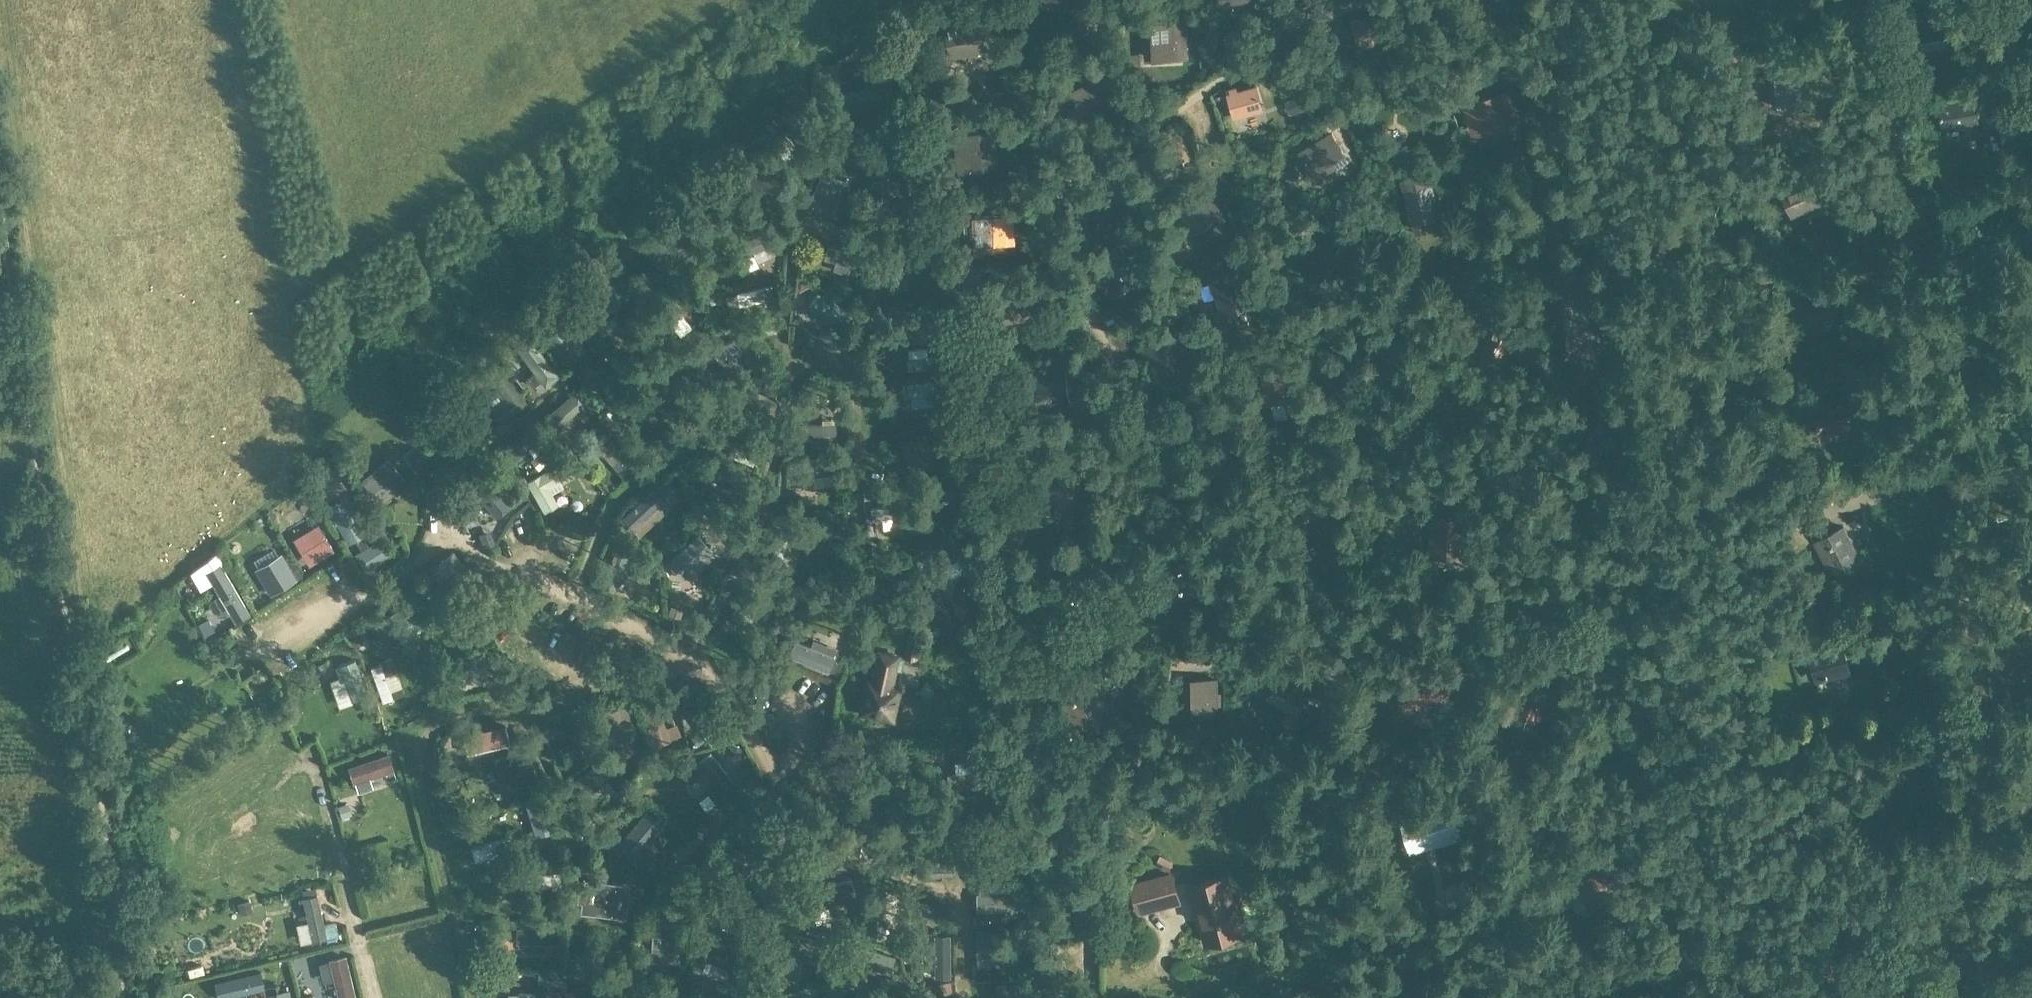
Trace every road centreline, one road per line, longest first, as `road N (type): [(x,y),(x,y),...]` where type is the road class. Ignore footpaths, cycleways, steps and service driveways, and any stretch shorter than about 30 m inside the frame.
road 1 (track): [(123,997),(92,745),(0,176)]
road 2 (unclassified): [(1555,997),(2031,866)]
road 3 (track): [(125,923),(0,952)]

